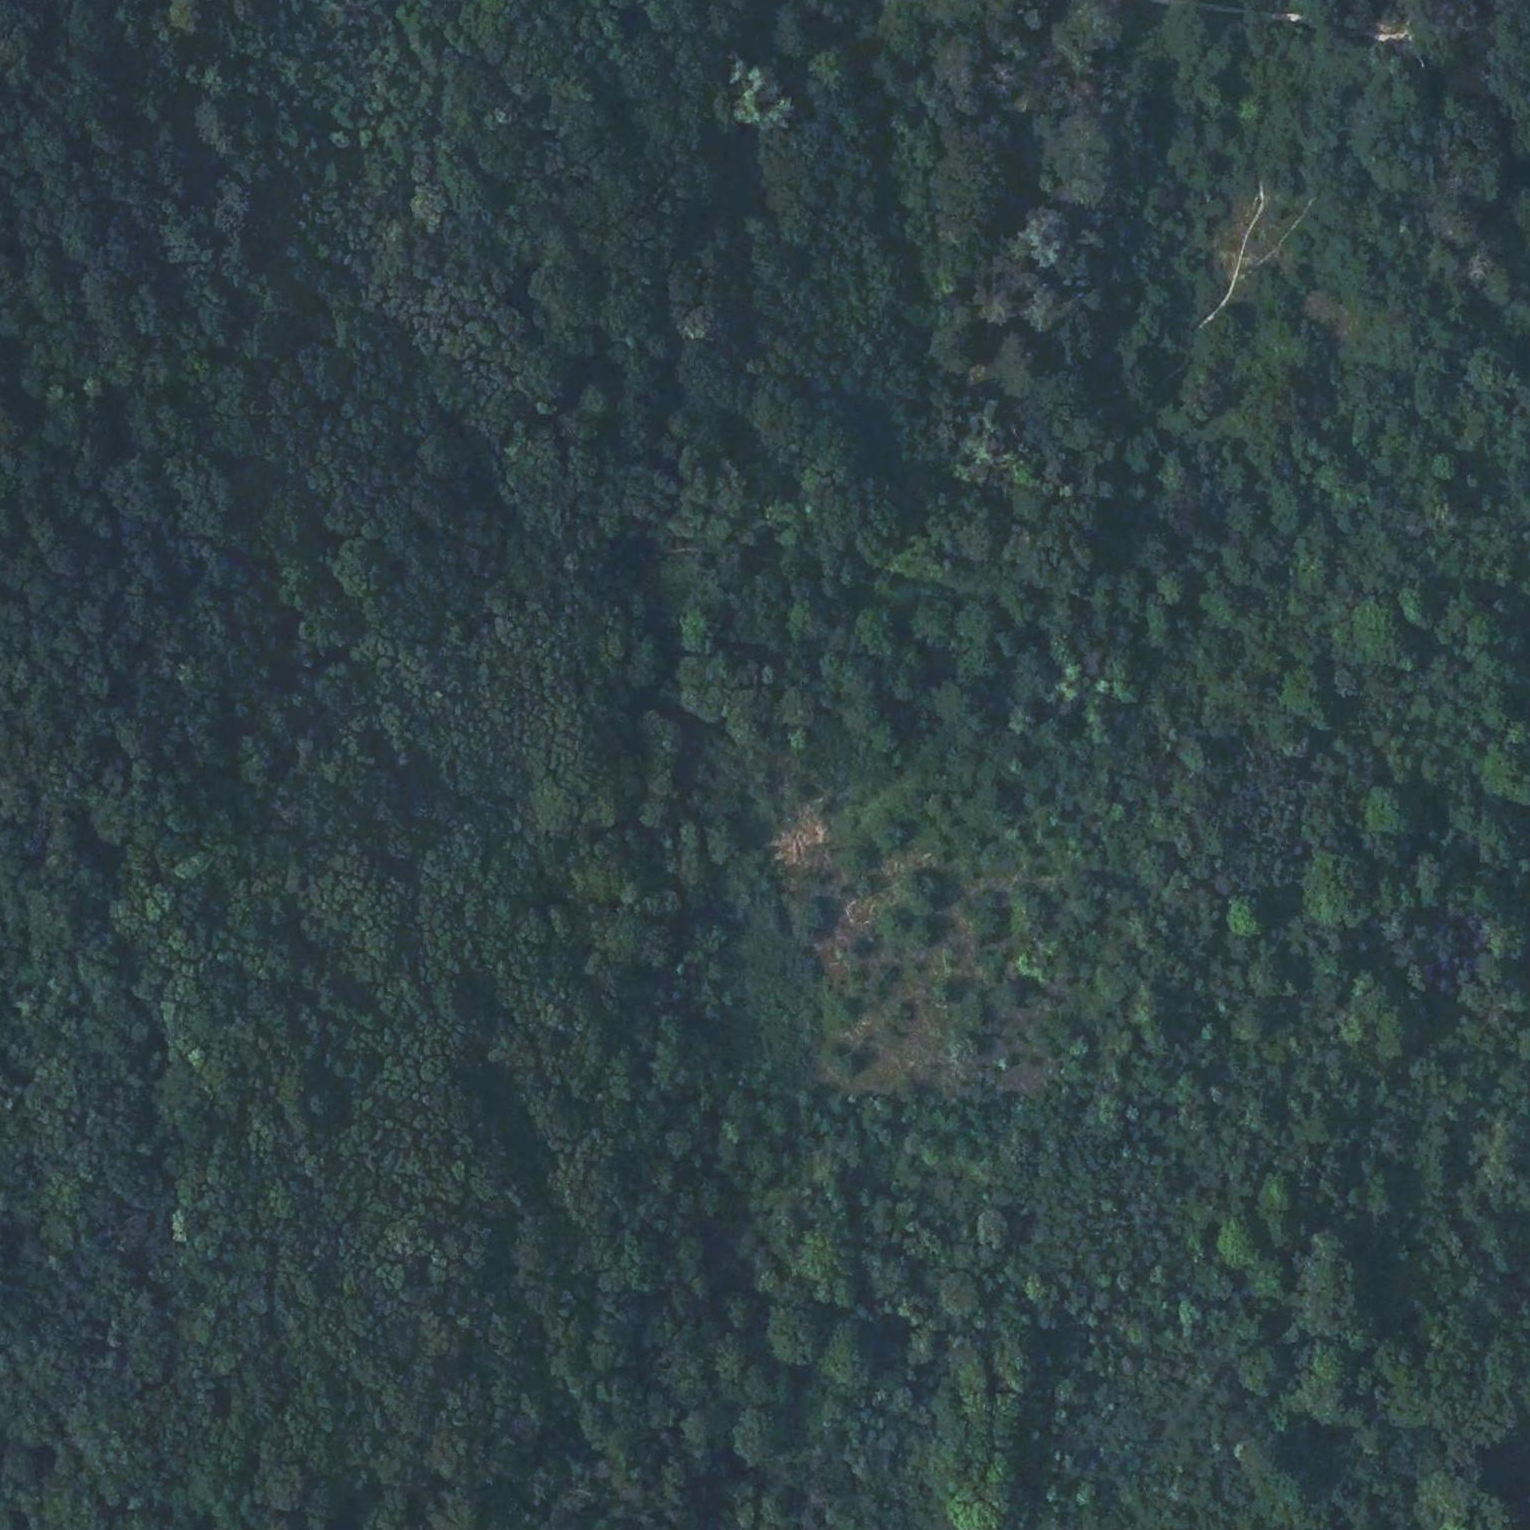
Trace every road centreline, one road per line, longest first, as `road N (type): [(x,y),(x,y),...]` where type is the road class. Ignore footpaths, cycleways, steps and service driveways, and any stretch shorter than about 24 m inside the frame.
road 1 (track): [(1401,36),(1441,109),(1505,191),(1529,254)]
road 2 (track): [(123,1529),(73,1437),(0,1346)]

